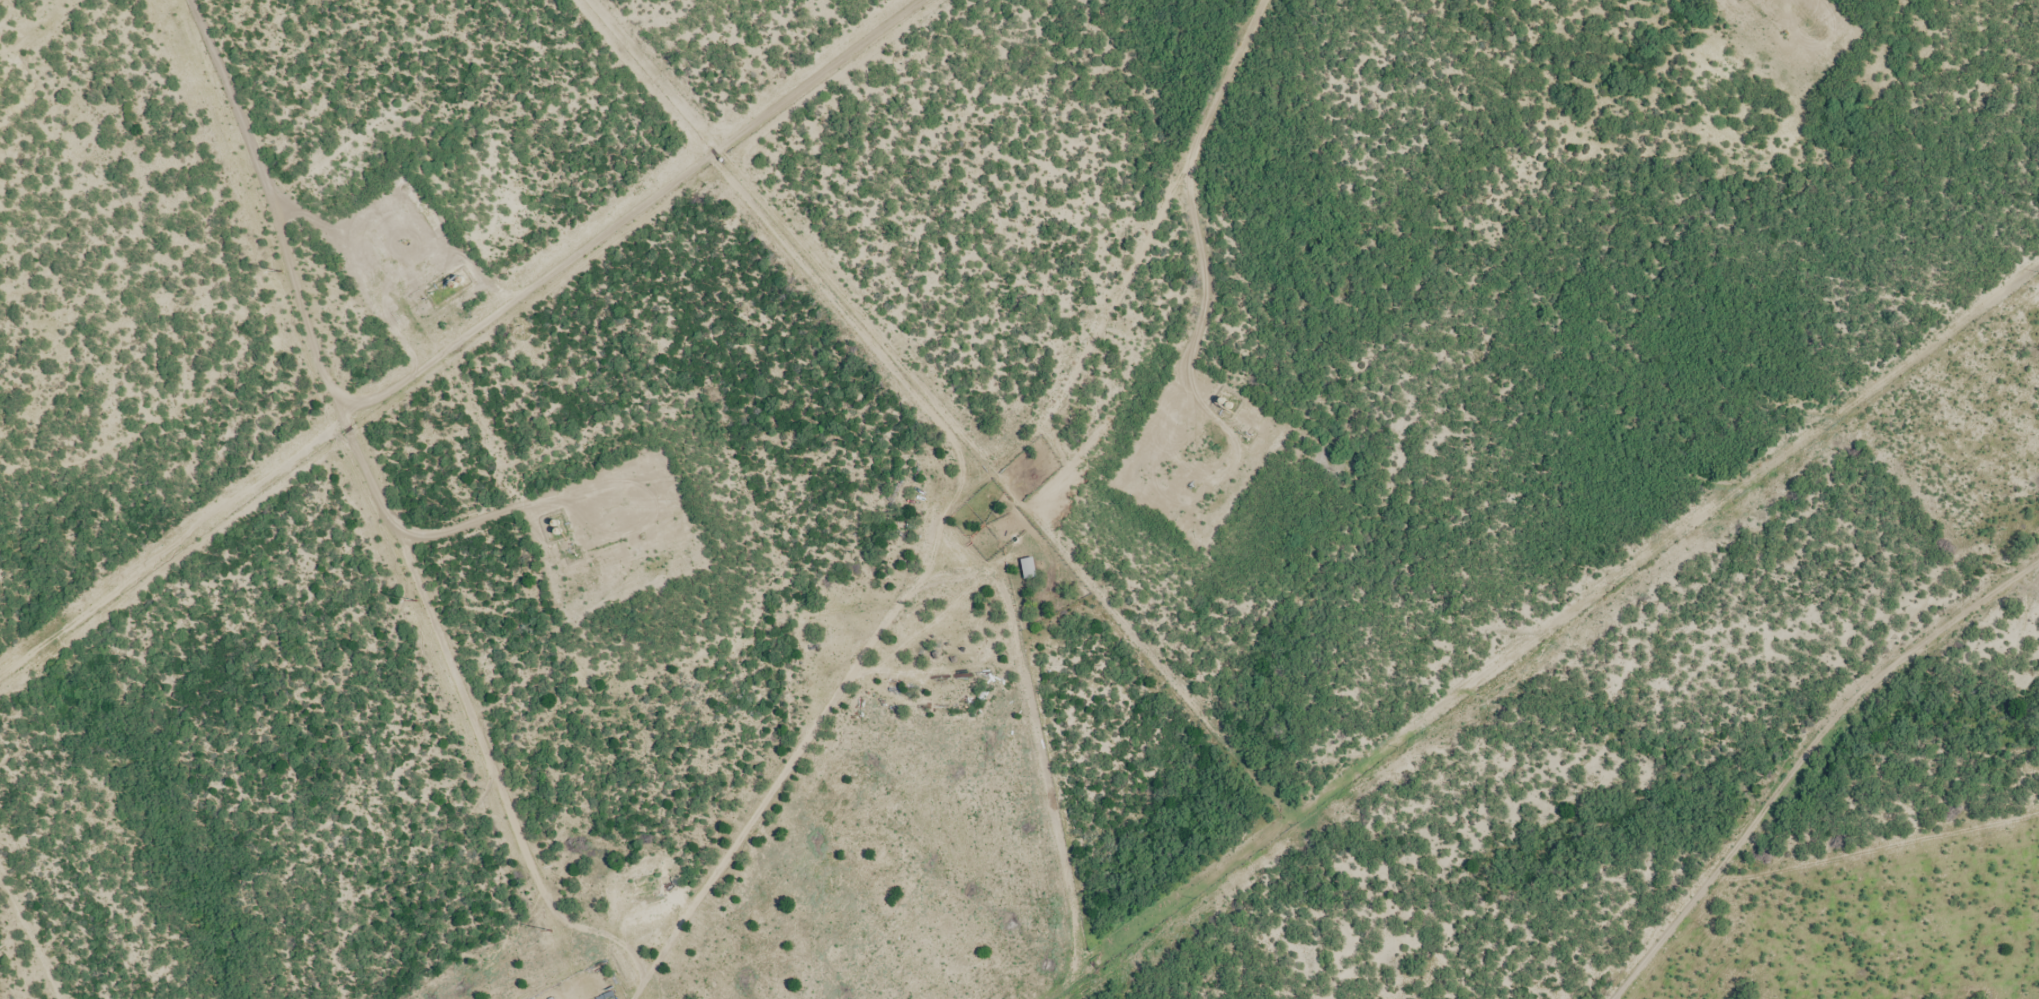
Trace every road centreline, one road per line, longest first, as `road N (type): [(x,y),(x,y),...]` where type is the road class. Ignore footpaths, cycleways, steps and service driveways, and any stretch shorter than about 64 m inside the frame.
road 1 (residential): [(1078,998),(1228,876),(1295,804),(1662,589),(2038,309)]
road 2 (track): [(1620,998),(1838,708),(1938,627),(2038,564)]

